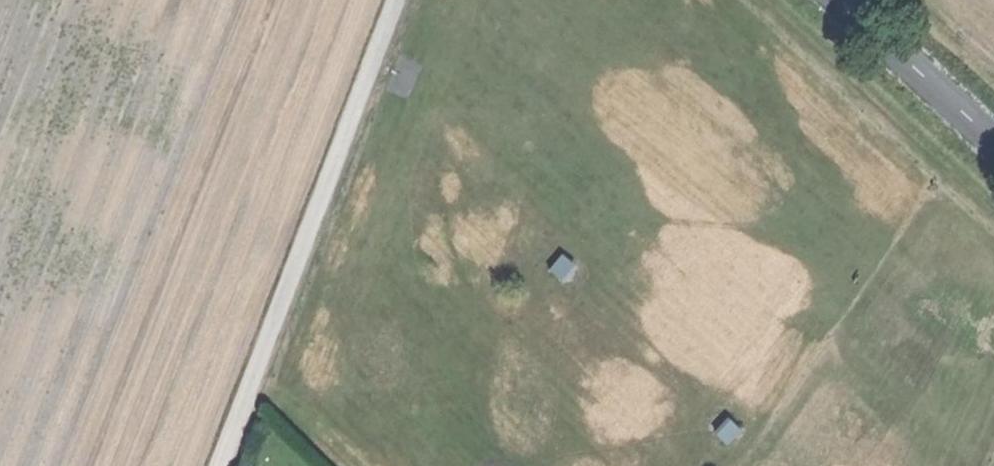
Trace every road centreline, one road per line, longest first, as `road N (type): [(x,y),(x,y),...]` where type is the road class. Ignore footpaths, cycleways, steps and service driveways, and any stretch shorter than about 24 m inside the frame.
road 1 (track): [(222,465),(401,0)]
road 2 (tertiary): [(993,137),(846,0)]

